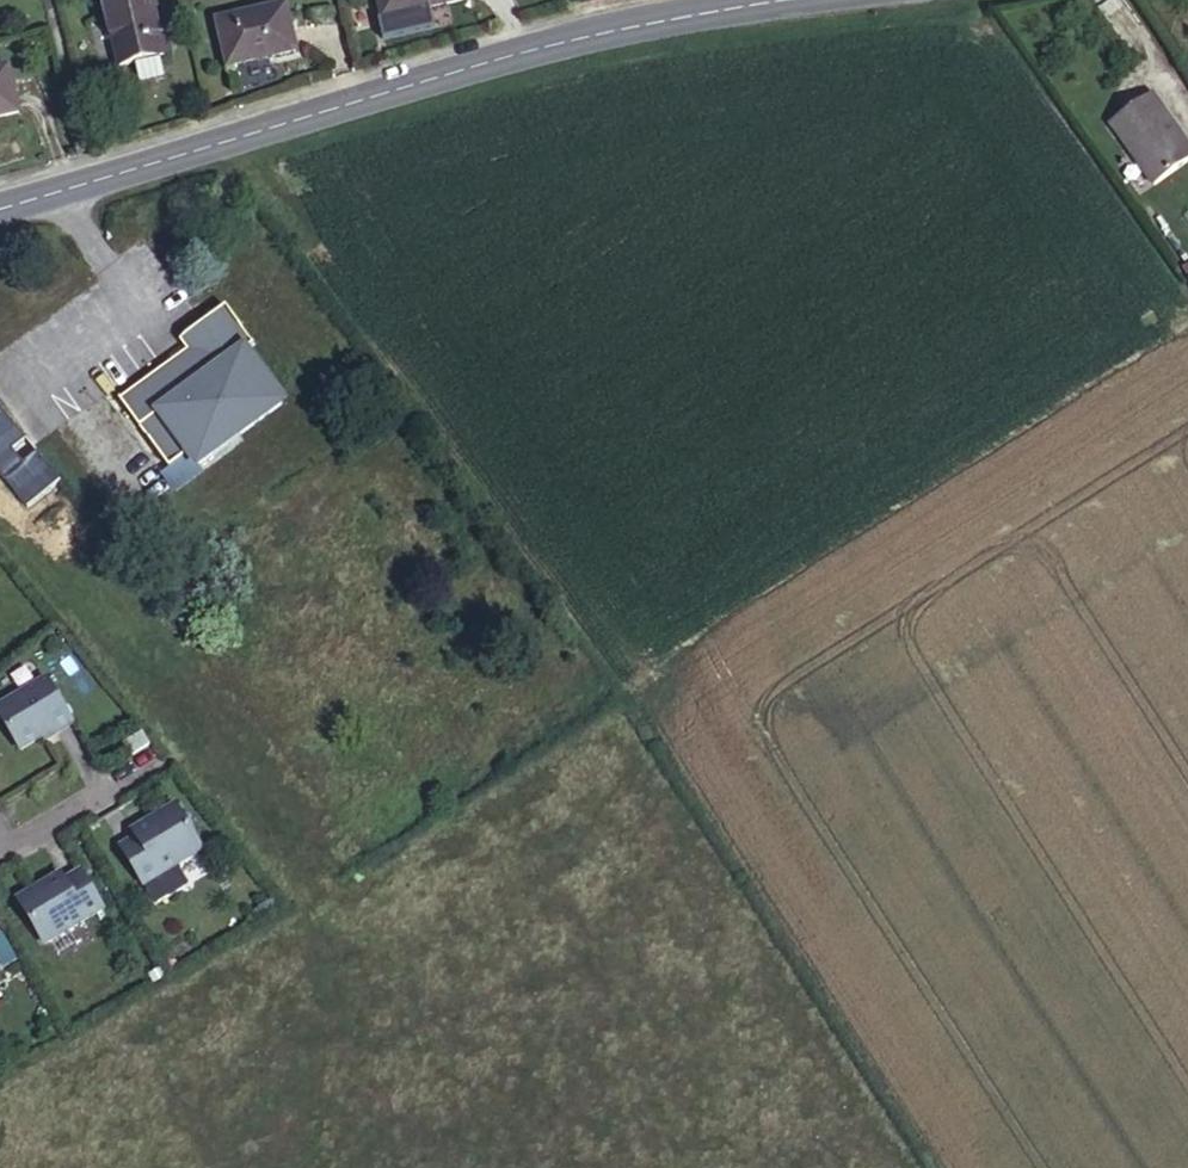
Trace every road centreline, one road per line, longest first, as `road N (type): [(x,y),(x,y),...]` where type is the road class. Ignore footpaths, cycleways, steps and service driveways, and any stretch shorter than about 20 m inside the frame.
road 1 (tertiary): [(0,205),(425,77),(774,0)]
road 2 (residential): [(0,834),(110,778)]

